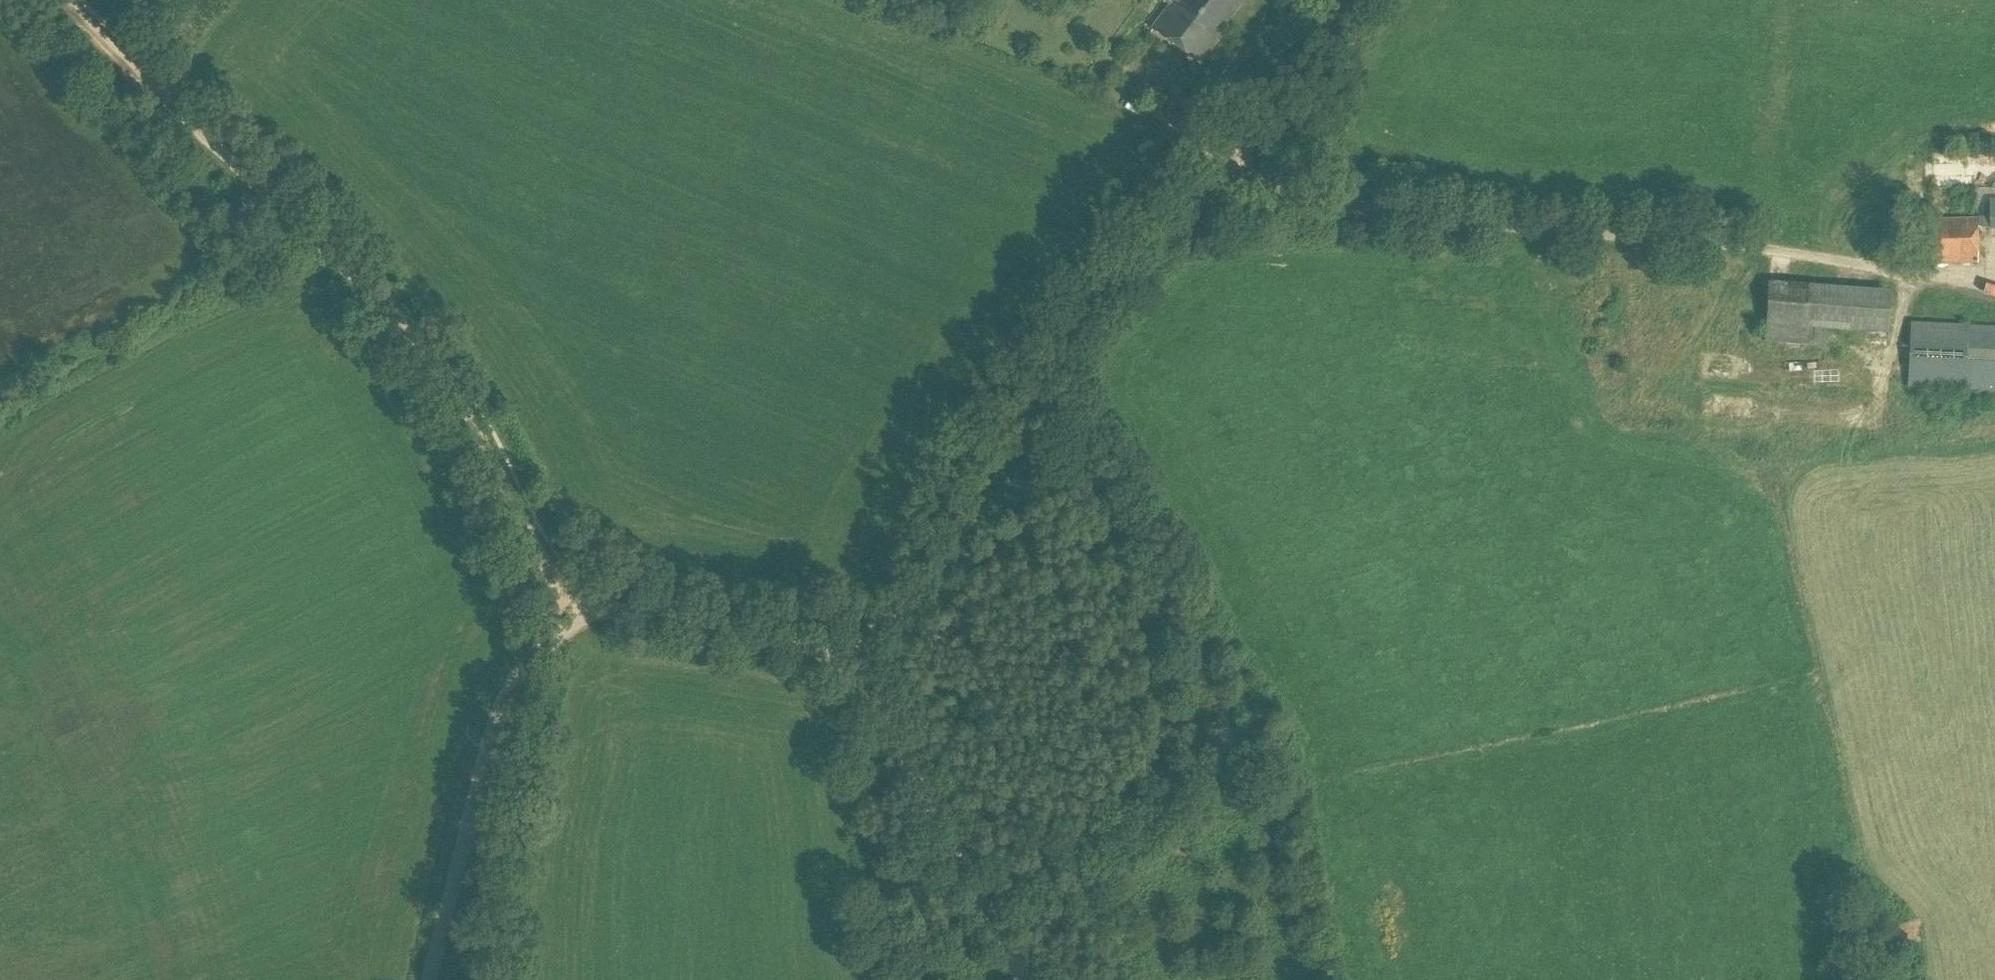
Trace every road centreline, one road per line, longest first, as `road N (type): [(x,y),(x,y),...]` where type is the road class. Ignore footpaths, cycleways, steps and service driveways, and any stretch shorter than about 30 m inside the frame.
road 1 (track): [(584,608),(544,558),(459,405),(403,328),(68,0)]
road 2 (track): [(1235,170),(1383,209),(1769,249),(1994,296)]
road 3 (track): [(845,646),(910,603),(963,533),(1057,349),(1104,290),(1235,170)]
road 4 (unclassified): [(428,979),(509,697),(584,608)]
road 5 (track): [(1022,979),(845,646)]
road 6 (track): [(584,608),(781,645),(845,646)]
road 7 (track): [(1235,170),(1354,0)]

